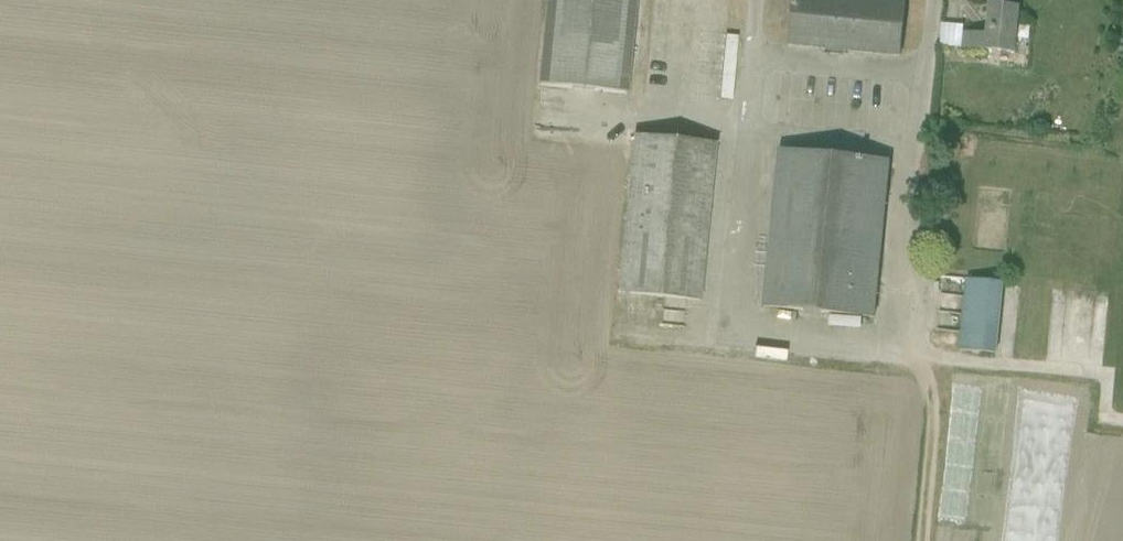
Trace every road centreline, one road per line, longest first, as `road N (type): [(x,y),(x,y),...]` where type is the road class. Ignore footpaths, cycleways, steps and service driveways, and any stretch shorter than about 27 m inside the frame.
road 1 (track): [(911,349),(938,409),(922,540)]

